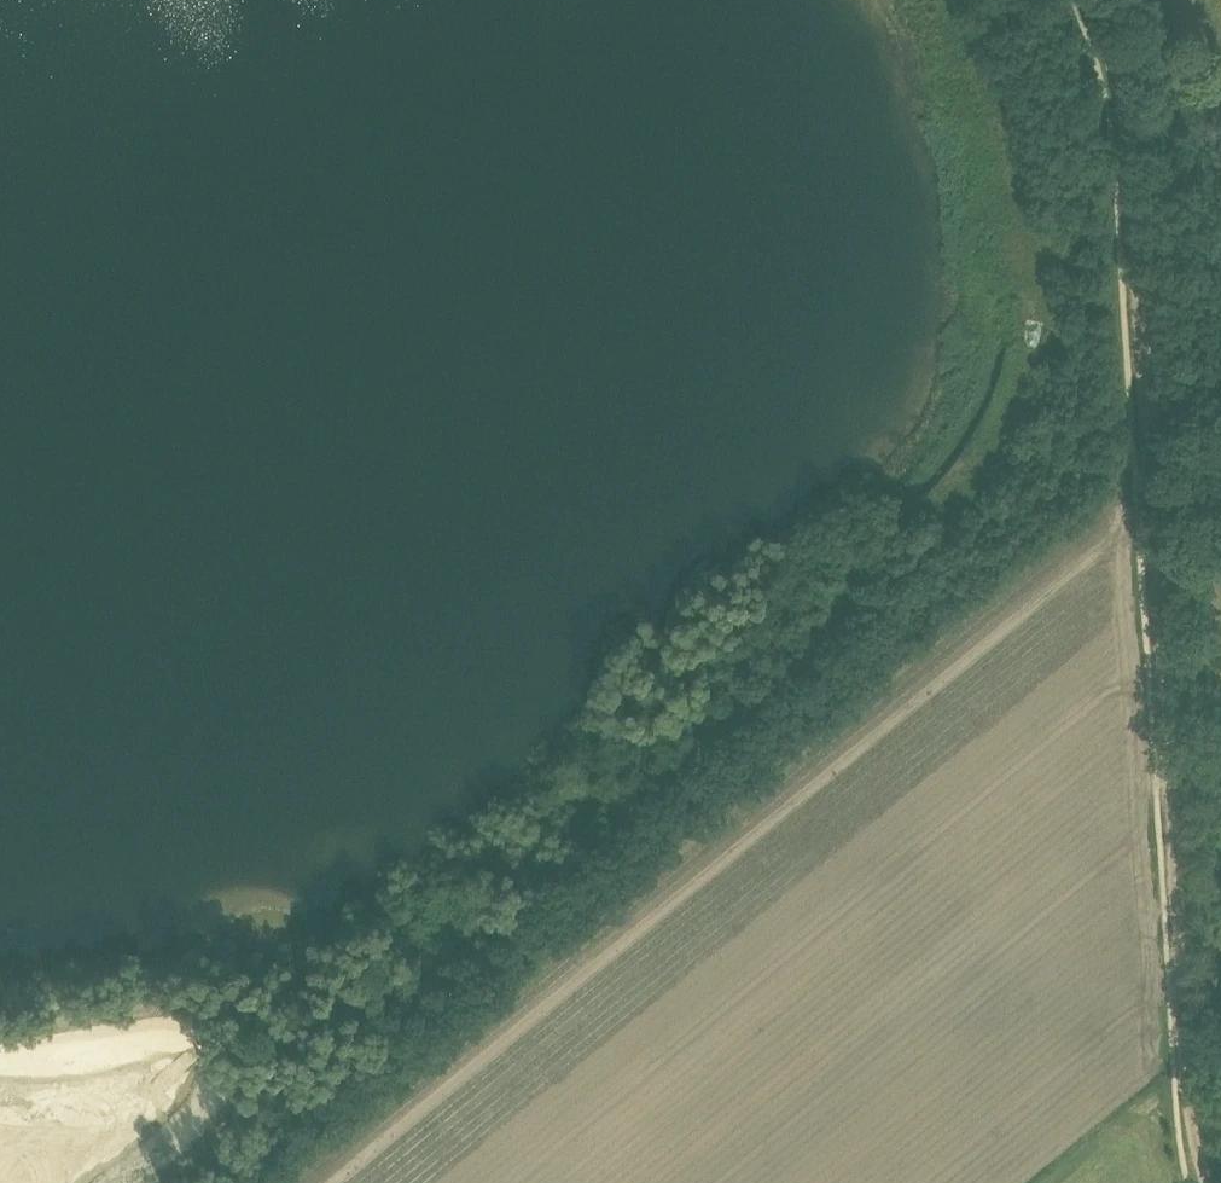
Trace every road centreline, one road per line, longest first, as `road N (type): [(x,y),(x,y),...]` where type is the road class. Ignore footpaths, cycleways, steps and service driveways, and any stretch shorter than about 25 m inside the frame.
road 1 (track): [(1091,0),(1125,116),(1188,1087),(1211,1182)]

